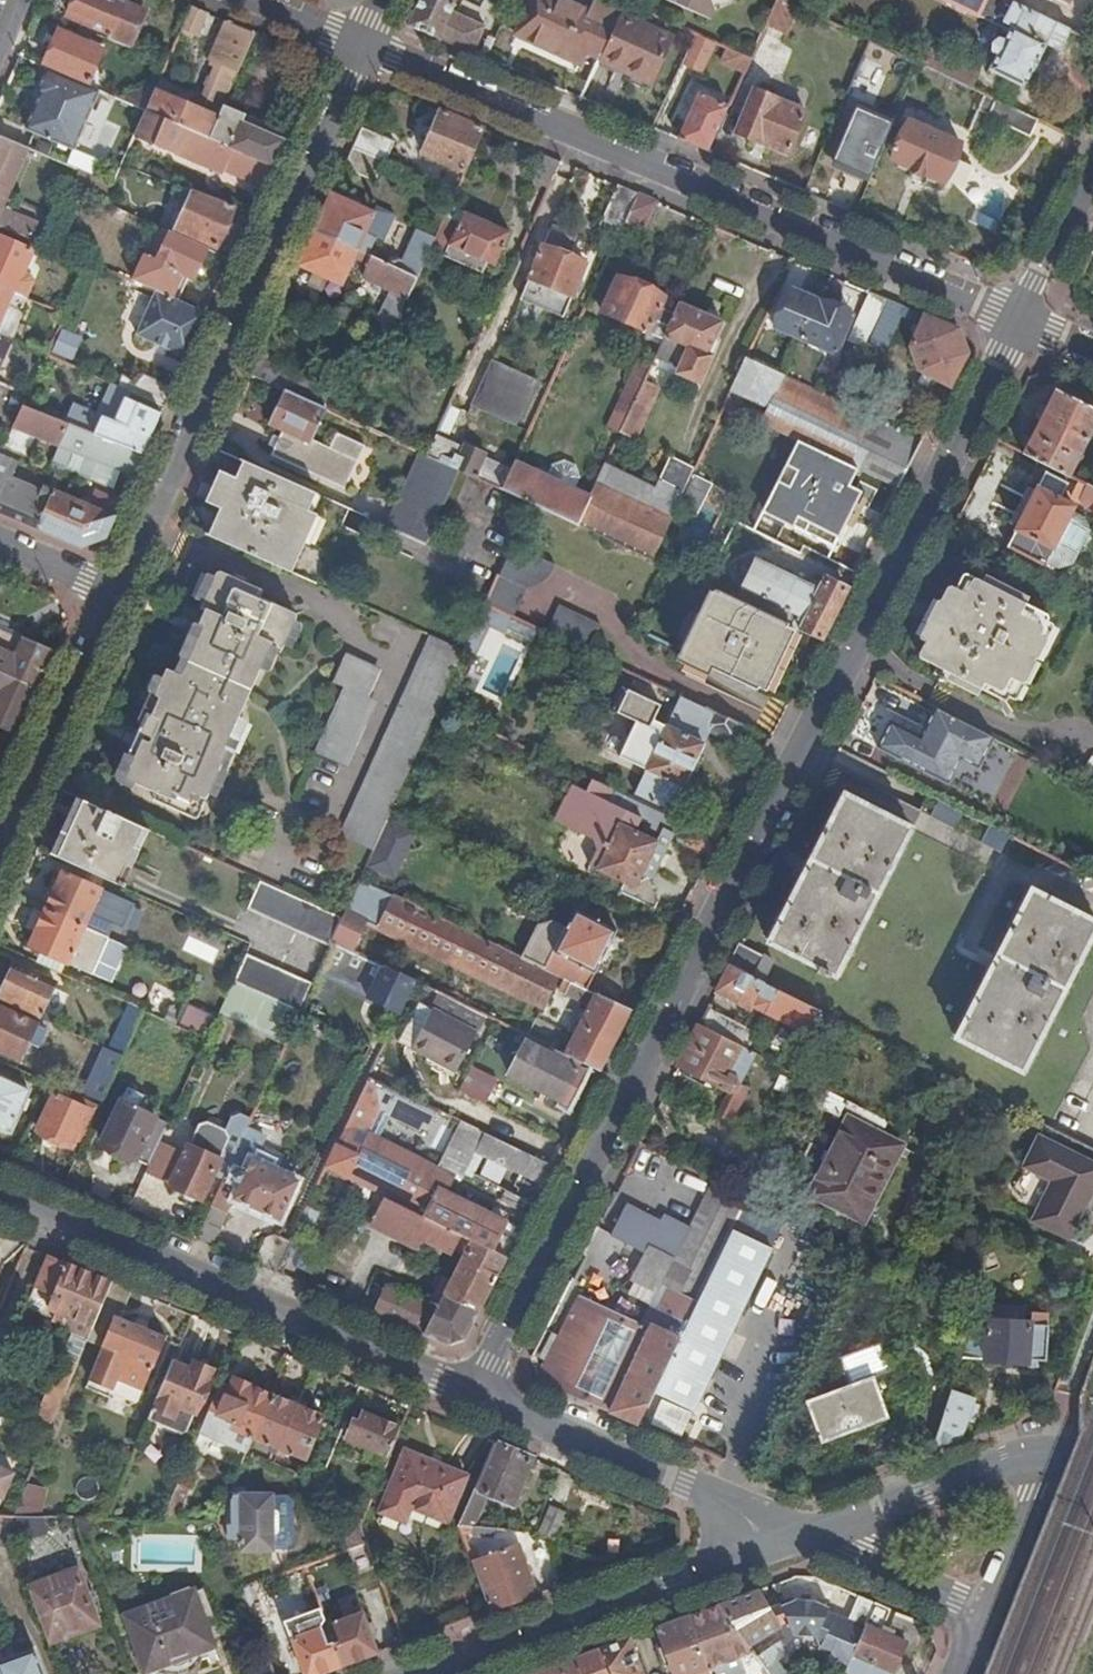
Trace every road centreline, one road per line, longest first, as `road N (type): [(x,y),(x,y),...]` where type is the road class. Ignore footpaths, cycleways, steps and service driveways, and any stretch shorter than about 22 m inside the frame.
road 1 (residential): [(1024,318),(476,1396)]
road 2 (residential): [(367,42),(1024,318)]
road 3 (residential): [(367,42),(118,589)]
road 4 (residential): [(476,1396),(0,1196)]
road 5 (residential): [(816,1535),(426,1673)]
road 6 (residential): [(816,1535),(476,1396)]
road 7 (residential): [(118,589),(0,850)]
road 8 (residential): [(1048,1446),(816,1535)]
road 9 (residential): [(985,1615),(816,1535)]
road 10 (residential): [(985,1615),(1048,1446)]
road 11 (residential): [(1092,178),(1024,318)]
road 12 (residential): [(118,589),(0,539)]

